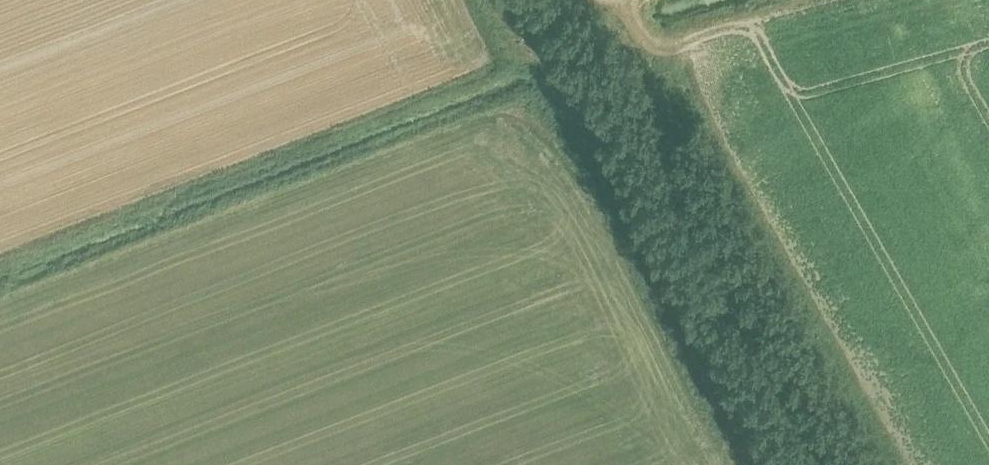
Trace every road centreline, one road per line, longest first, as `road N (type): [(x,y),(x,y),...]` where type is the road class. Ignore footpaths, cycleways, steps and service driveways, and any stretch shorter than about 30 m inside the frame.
road 1 (tertiary): [(767,464),(516,0)]

